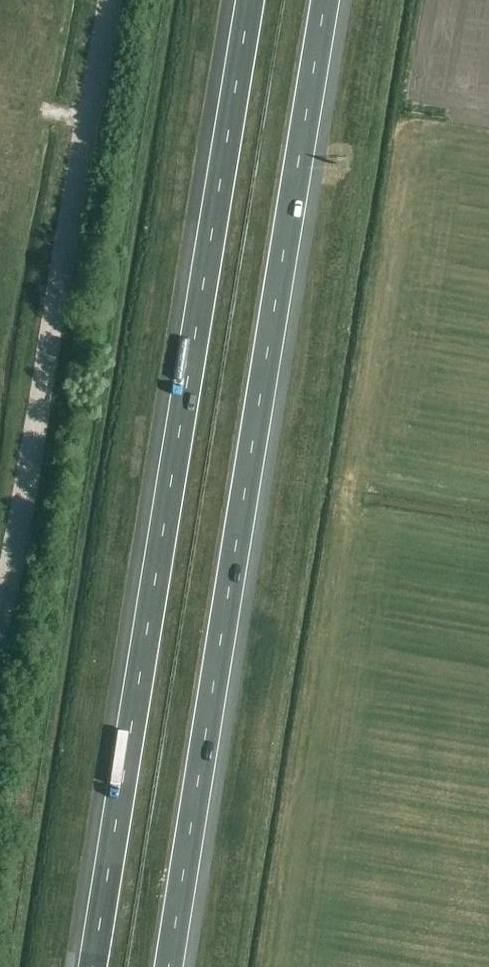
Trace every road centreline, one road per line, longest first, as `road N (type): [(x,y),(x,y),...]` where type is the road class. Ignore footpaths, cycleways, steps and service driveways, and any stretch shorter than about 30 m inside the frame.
road 1 (motorway): [(251,0),(94,966)]
road 2 (motorway): [(171,966),(326,0)]
road 3 (track): [(112,0),(0,613)]

